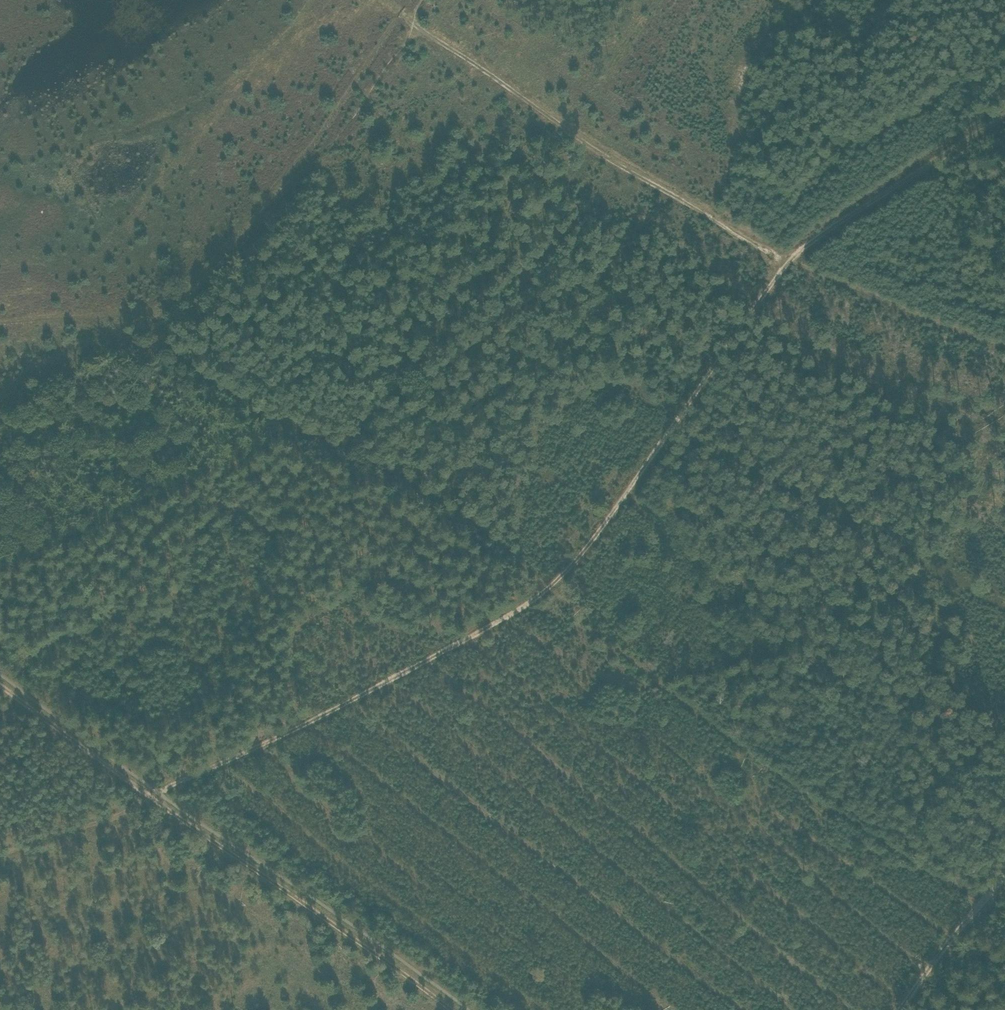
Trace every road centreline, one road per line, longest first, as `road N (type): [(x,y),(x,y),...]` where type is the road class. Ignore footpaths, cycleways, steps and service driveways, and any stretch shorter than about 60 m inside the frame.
road 1 (track): [(0,690),(451,1009)]
road 2 (track): [(788,264),(414,26)]
road 3 (track): [(1004,913),(982,898),(898,1009)]

